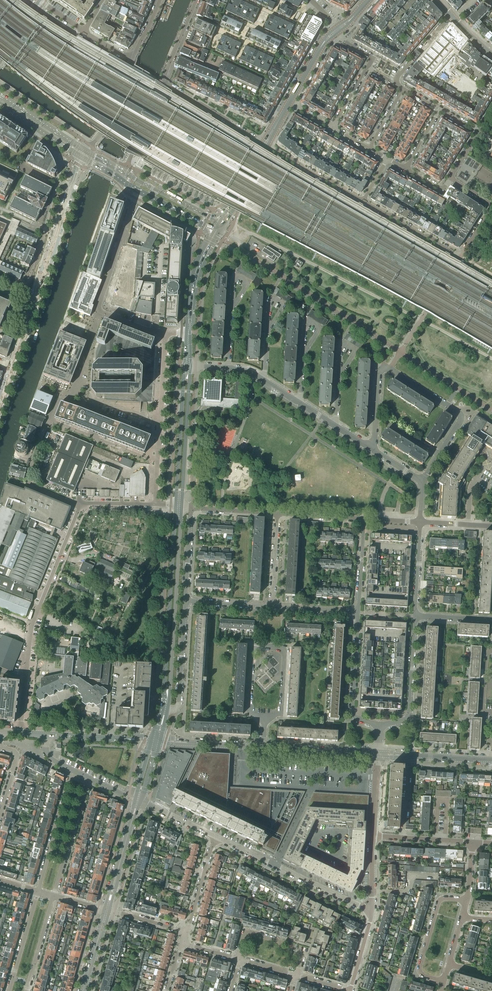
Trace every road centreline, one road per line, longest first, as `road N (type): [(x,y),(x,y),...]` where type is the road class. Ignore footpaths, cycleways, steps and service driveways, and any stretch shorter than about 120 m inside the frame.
road 1 (secondary): [(165,714),(178,507)]
road 2 (residential): [(165,334),(98,304),(138,191)]
road 3 (residential): [(13,369),(72,186)]
road 4 (residential): [(376,416),(379,374),(390,369),(461,415),(439,455)]
road 5 (unclassified): [(165,334),(154,506)]
road 6 (residential): [(217,837),(371,911)]
road 7 (residential): [(265,720),(281,711),(281,648),(253,651),(254,712)]
road 8 (secondary): [(178,507),(187,366)]
road 9 (residential): [(358,613),(352,712),(380,725)]
road 10 (residential): [(380,725),(408,715),(415,617)]
road 11 (residential): [(73,770),(38,892)]
road 12 (residential): [(444,982),(419,968),(439,901),(466,900)]
road 13 (residential): [(54,897),(88,777)]
road 14 (residential): [(83,508),(31,483),(48,419)]
road 15 (unclassified): [(162,82),(265,145)]

